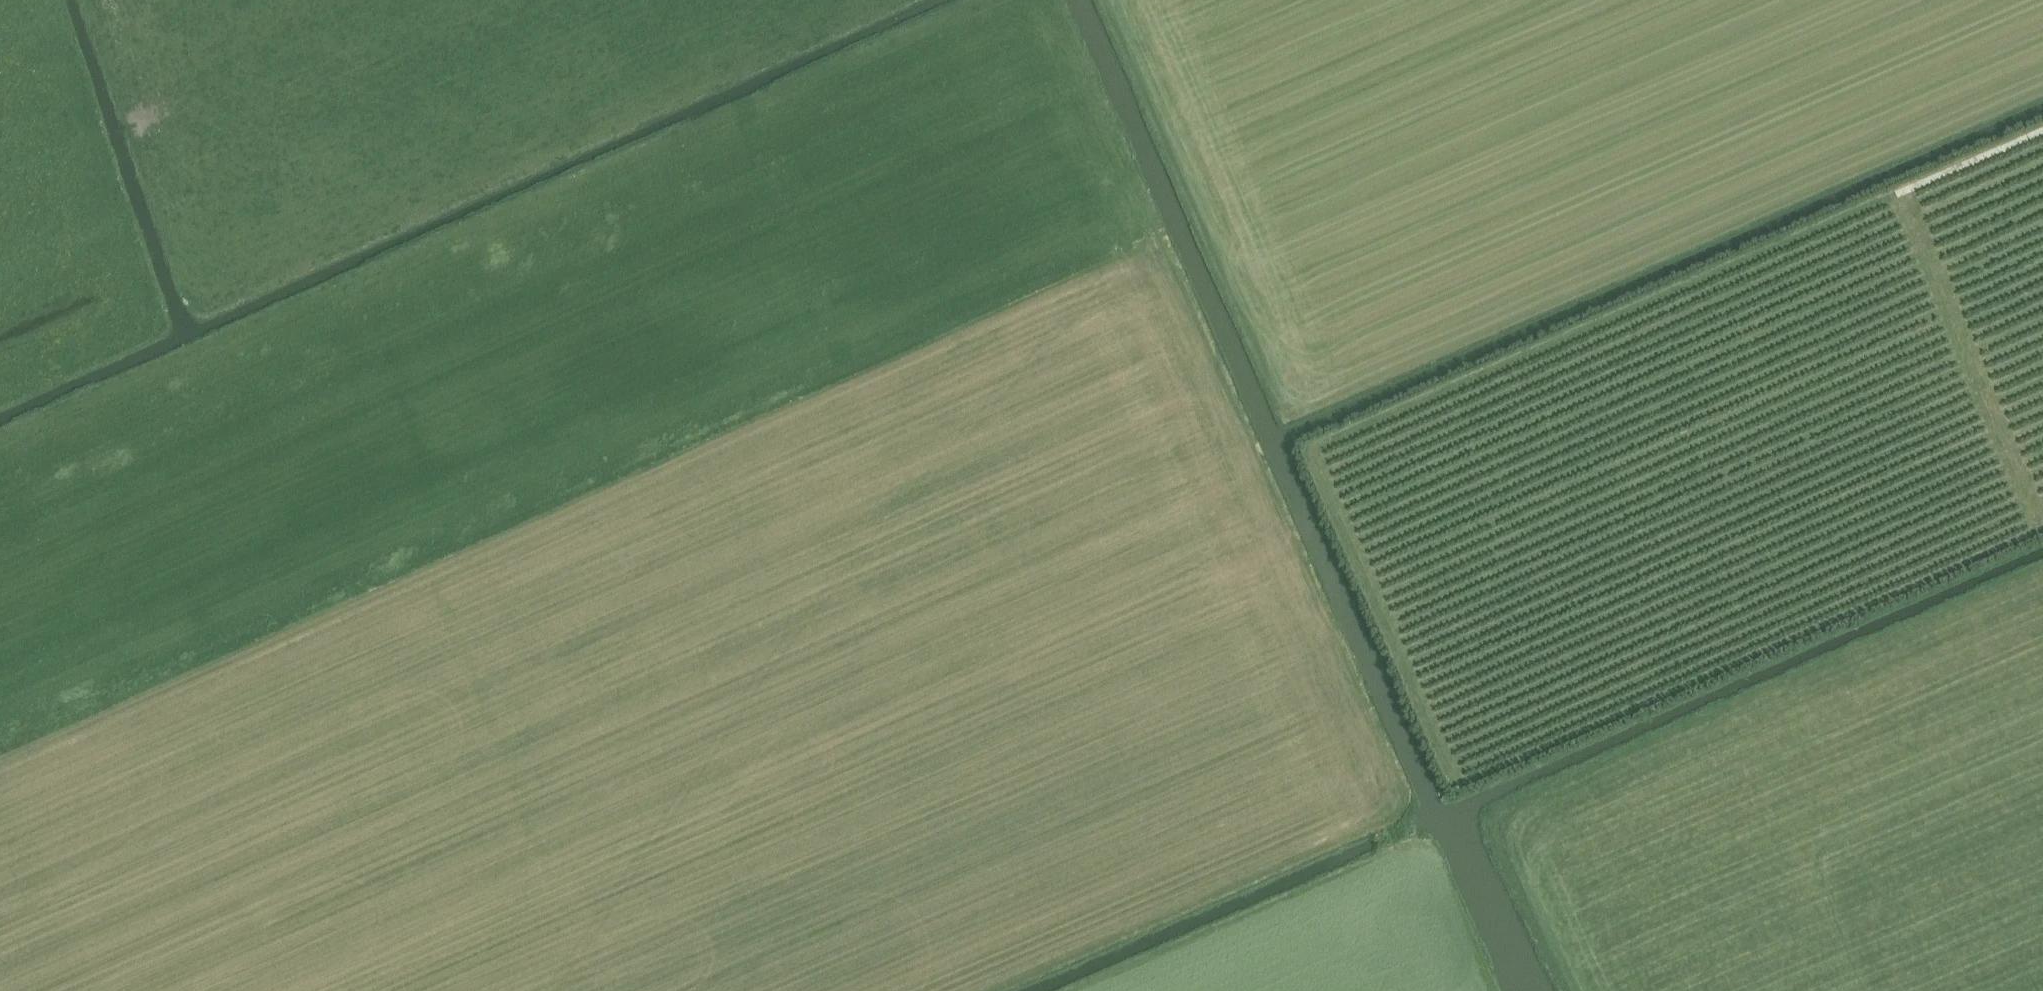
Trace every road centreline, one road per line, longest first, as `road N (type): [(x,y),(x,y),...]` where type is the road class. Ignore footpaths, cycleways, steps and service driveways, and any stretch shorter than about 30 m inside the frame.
road 1 (track): [(1897,195),(2042,132)]

